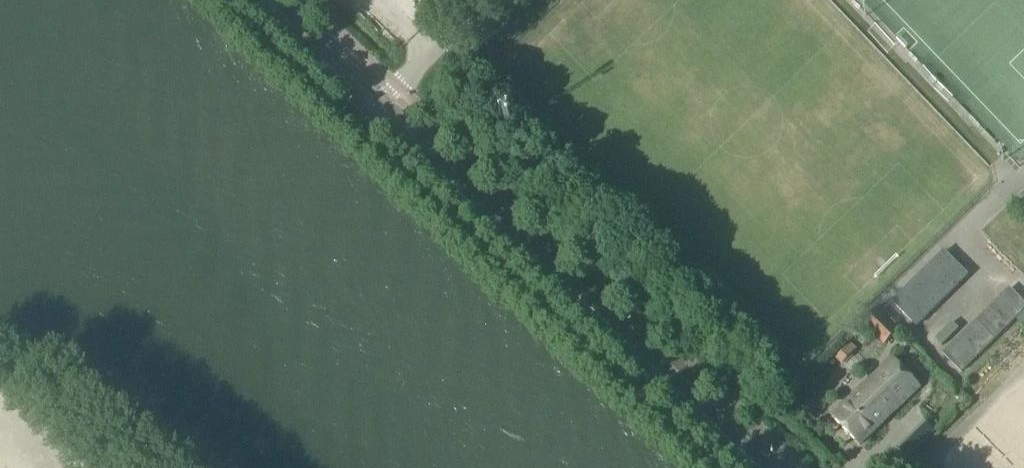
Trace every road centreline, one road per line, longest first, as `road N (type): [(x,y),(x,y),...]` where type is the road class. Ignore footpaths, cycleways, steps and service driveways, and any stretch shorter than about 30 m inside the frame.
road 1 (secondary): [(758,467),(481,206)]
road 2 (secondary): [(273,7),(291,37),(376,118)]
road 3 (secondary): [(388,106),(273,7)]
road 4 (secondary): [(376,118),(481,206)]
road 5 (secondary): [(481,206),(388,106)]

